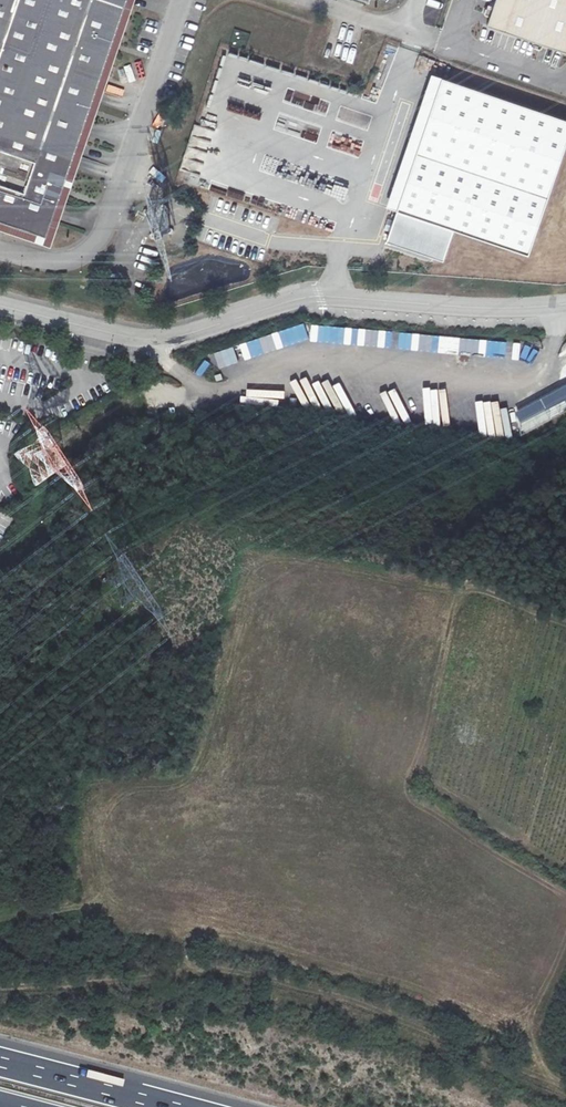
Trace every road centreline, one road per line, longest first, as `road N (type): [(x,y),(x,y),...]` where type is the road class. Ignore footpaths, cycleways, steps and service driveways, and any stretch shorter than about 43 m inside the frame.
road 1 (unclassified): [(0,306),(152,339),(298,299),(522,310),(565,304)]
road 2 (residential): [(0,252),(57,266),(103,238),(185,0)]
road 3 (motorway): [(170,1106),(0,1063)]
road 4 (residential): [(418,0),(407,24),(393,26),(301,0)]

